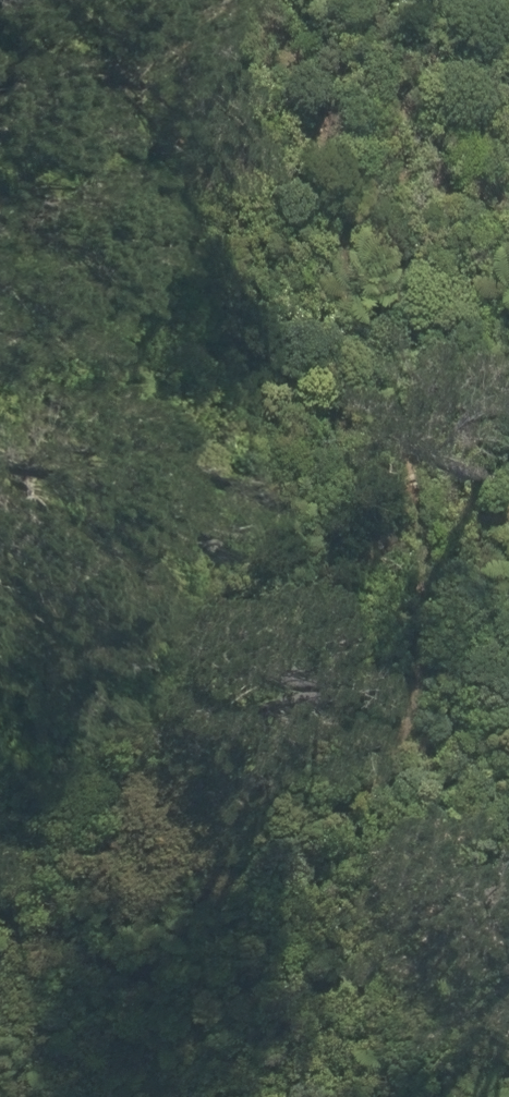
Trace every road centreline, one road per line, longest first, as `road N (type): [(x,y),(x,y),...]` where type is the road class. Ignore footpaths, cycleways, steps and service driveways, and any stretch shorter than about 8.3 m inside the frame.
road 1 (track): [(268,0),(383,265),(465,577),(457,697),(396,802),(194,902),(90,930)]
road 2 (track): [(0,312),(48,405),(113,351),(204,0)]
road 3 (track): [(508,1007),(293,987),(90,930),(0,890)]

